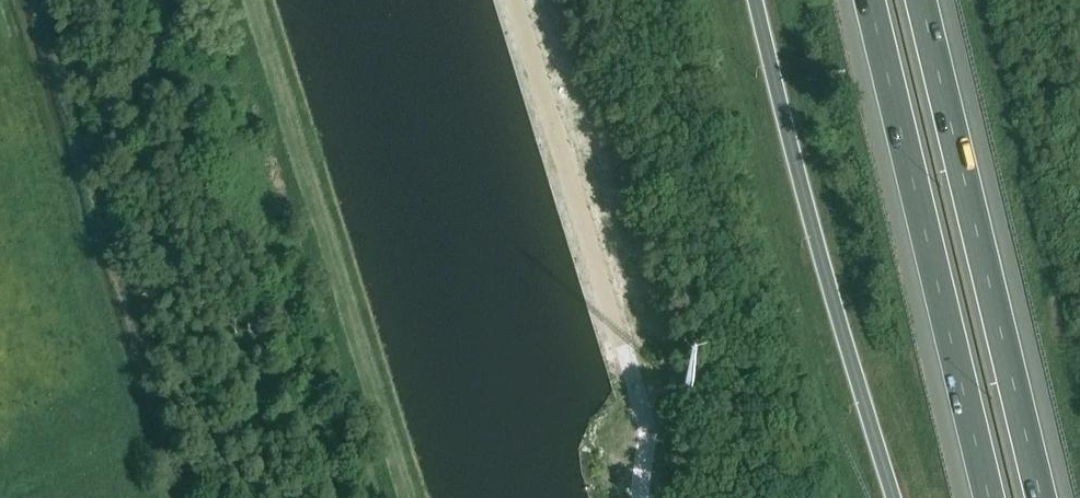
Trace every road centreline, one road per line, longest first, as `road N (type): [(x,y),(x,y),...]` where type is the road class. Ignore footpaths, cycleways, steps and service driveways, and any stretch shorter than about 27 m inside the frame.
road 1 (track): [(251,0),(409,497)]
road 2 (motorway): [(755,0),(892,497)]
road 3 (motorway): [(1042,497),(921,0)]
road 4 (motorway): [(869,0),(988,497)]
road 5 (unclassified): [(512,0),(632,376)]

